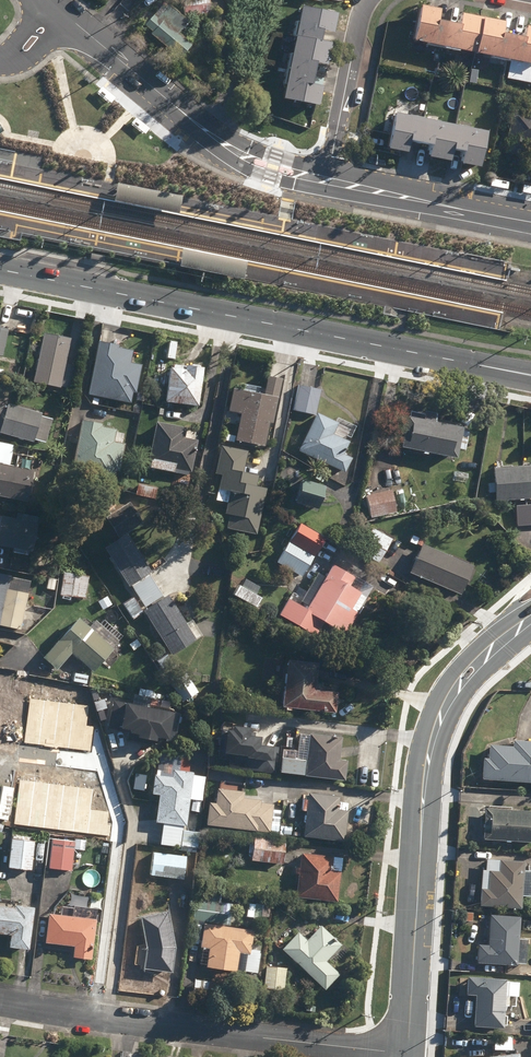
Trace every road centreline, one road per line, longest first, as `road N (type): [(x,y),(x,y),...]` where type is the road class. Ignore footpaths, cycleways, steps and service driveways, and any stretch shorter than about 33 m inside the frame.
road 1 (residential): [(0,269),(530,374)]
road 2 (residential): [(0,1002),(408,1054)]
road 3 (tertiary): [(408,1054),(426,766),(446,704)]
road 4 (tertiary): [(240,154),(59,11)]
road 5 (tertiary): [(530,222),(328,181)]
road 6 (residential): [(328,181),(366,0)]
road 7 (tertiary): [(446,704),(466,657),(530,606)]

